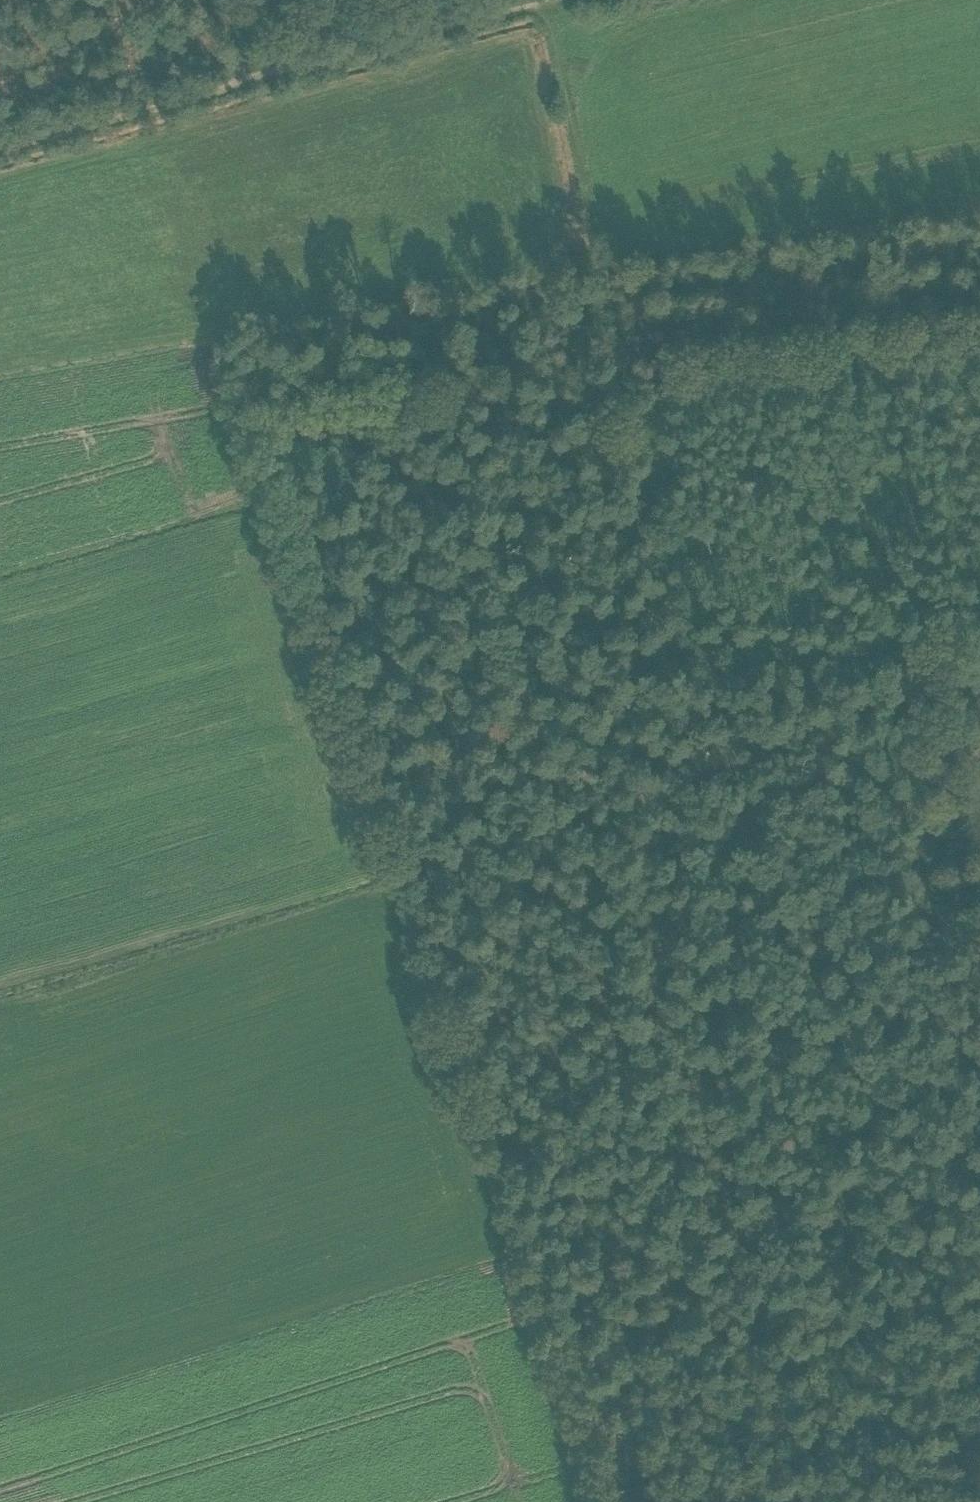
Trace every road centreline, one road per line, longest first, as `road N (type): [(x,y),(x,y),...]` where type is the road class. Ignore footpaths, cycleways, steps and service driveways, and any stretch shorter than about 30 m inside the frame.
road 1 (track): [(920,644),(979,953)]
road 2 (track): [(0,152),(284,72)]
road 3 (track): [(284,72),(530,5)]

